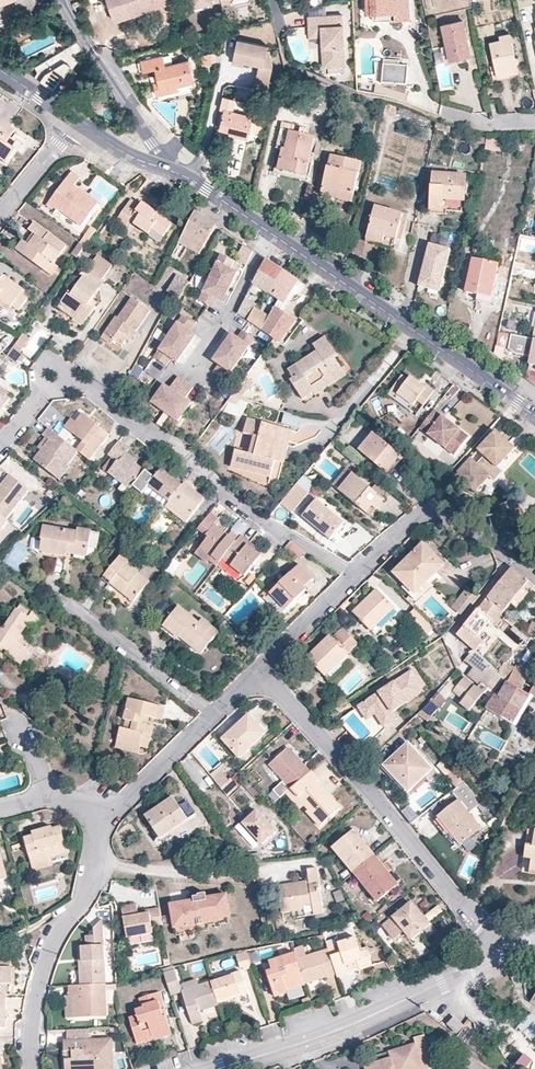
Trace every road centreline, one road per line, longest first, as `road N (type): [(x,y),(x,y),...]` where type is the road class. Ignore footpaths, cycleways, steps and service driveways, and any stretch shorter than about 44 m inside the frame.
road 1 (residential): [(0,451),(50,391),(91,390),(187,454),(249,513),(355,577)]
road 2 (residential): [(534,416),(175,172)]
road 3 (residential): [(260,671),(459,902),(513,950)]
road 4 (residential): [(513,950),(353,1023),(217,1068)]
road 5 (residential): [(32,1068),(37,992),(49,953),(91,881),(101,810)]
road 6 (residential): [(355,577),(419,510),(495,544),(534,577)]
road 7 (residential): [(101,810),(126,799),(260,671)]
road 8 (residential): [(175,172),(62,0)]
road 9 (residential): [(260,671),(355,577)]
road 10 (residential): [(0,214),(76,121)]

